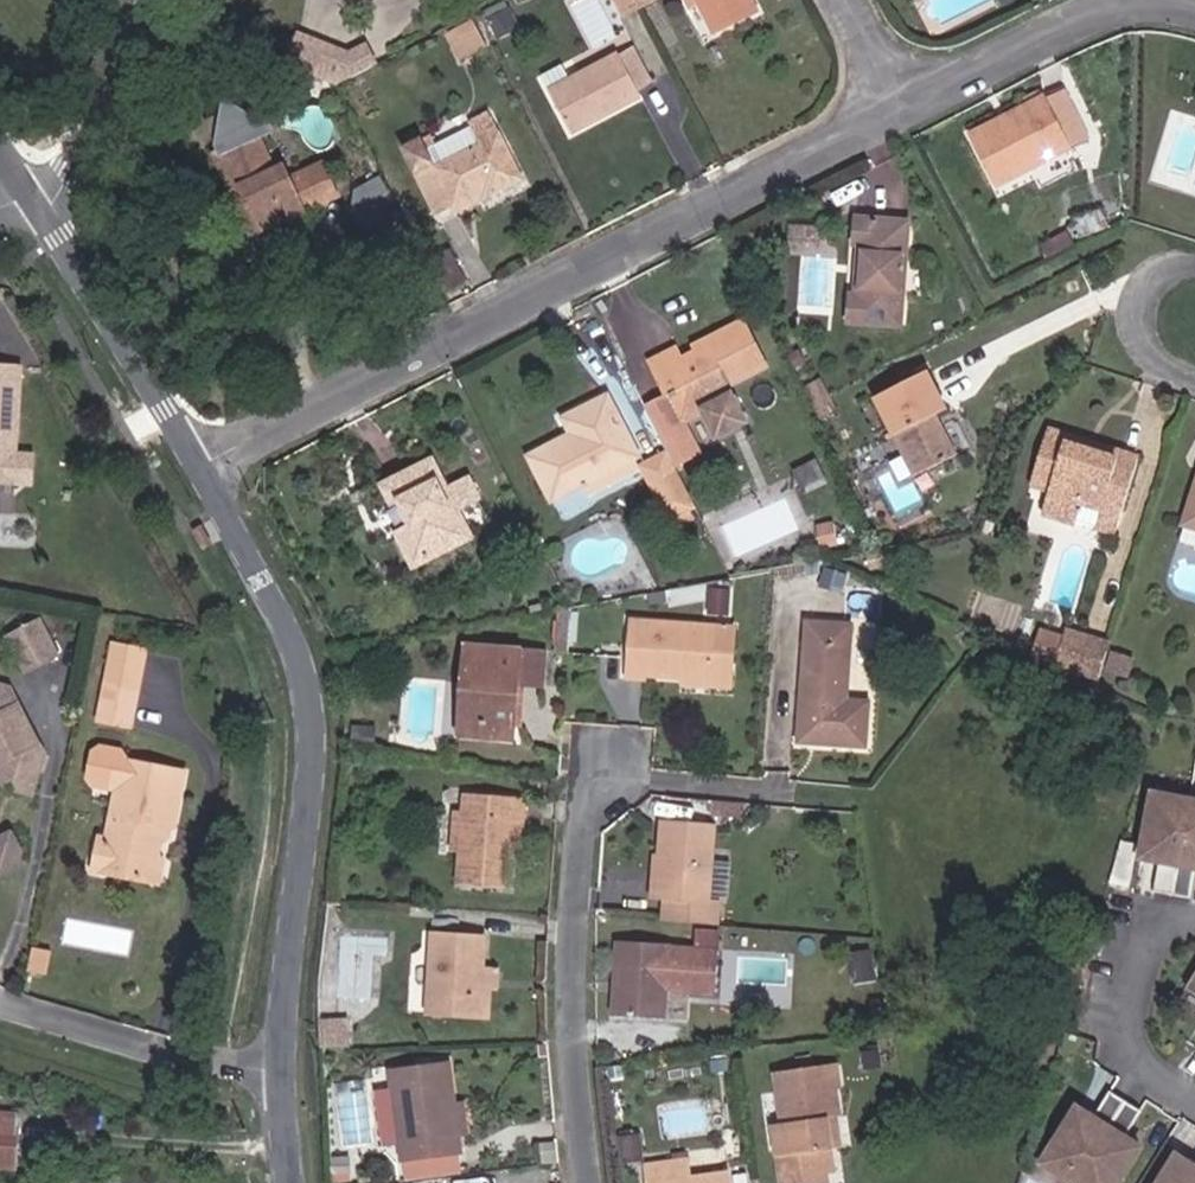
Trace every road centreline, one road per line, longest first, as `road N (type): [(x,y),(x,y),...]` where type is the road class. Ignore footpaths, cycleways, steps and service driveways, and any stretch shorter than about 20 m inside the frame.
road 1 (residential): [(195,486),(903,107)]
road 2 (tertiary): [(280,1070),(312,801),(307,695),(195,486)]
road 3 (residential): [(597,1182),(572,1049),(574,933),(618,773)]
road 4 (tertiary): [(195,486),(35,212)]
road 5 (residential): [(0,999),(52,1020),(280,1070)]
road 6 (residential): [(1194,916),(1144,940),(1122,997),(1127,1040),(1194,1078)]
road 7 (residential): [(903,107),(1112,0)]
road 8 (unclassified): [(35,212),(129,0)]
road 9 (residential): [(1194,265),(1159,271),(1144,294),(1139,332),(1159,357),(1194,368)]
road 10 (residential): [(903,107),(849,0)]

